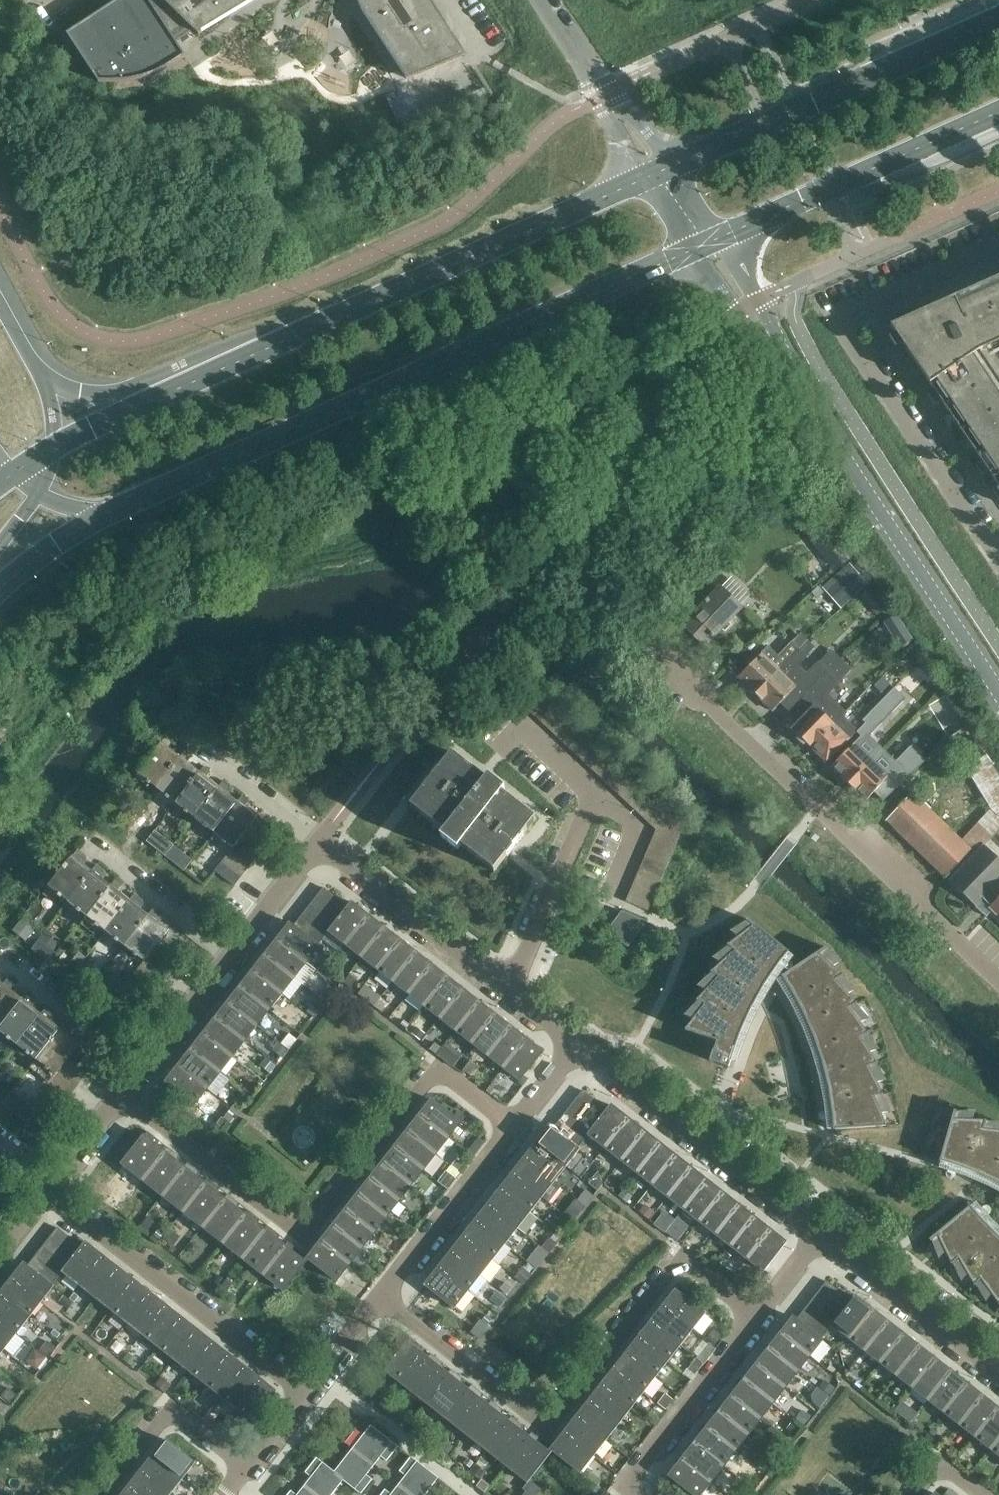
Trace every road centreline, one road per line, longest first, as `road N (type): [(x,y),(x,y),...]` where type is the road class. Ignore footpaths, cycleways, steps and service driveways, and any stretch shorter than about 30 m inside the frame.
road 1 (secondary): [(0,587),(107,514),(703,243)]
road 2 (secondary): [(659,175),(92,428),(0,483)]
road 3 (residential): [(515,1128),(431,1064),(301,1236),(122,1092)]
road 4 (tertiary): [(998,692),(703,243)]
road 5 (residential): [(757,1317),(678,1254),(544,1423),(383,1296)]
road 6 (residential): [(998,554),(845,321),(998,254)]
road 7 (residential): [(998,982),(677,673)]
road 8 (secondary): [(998,19),(659,175)]
road 9 (residential): [(306,1393),(50,1184)]
road 10 (secondary): [(703,243),(998,112)]
road 11 (residential): [(821,1237),(578,1047)]
road 12 (residential): [(509,989),(593,794),(524,728)]
road 13 (residential): [(509,989),(318,842)]
road 14 (residential): [(998,1377),(821,1237)]
road 15 (residential): [(383,1296),(515,1128)]
road 16 (residential): [(625,1482),(757,1317)]
road 17 (residential): [(248,1466),(173,1406),(102,1494)]
road 18 (residential): [(659,175),(545,0)]
road 19 (residential): [(229,956),(91,849)]
road 20 (residential): [(318,842),(187,740)]
road 21 (residential): [(139,1070),(13,970)]
road 22 (residential): [(139,1070),(229,956)]
road 23 (residential): [(229,956),(318,842)]
road 24 (residential): [(306,1393),(383,1296)]

